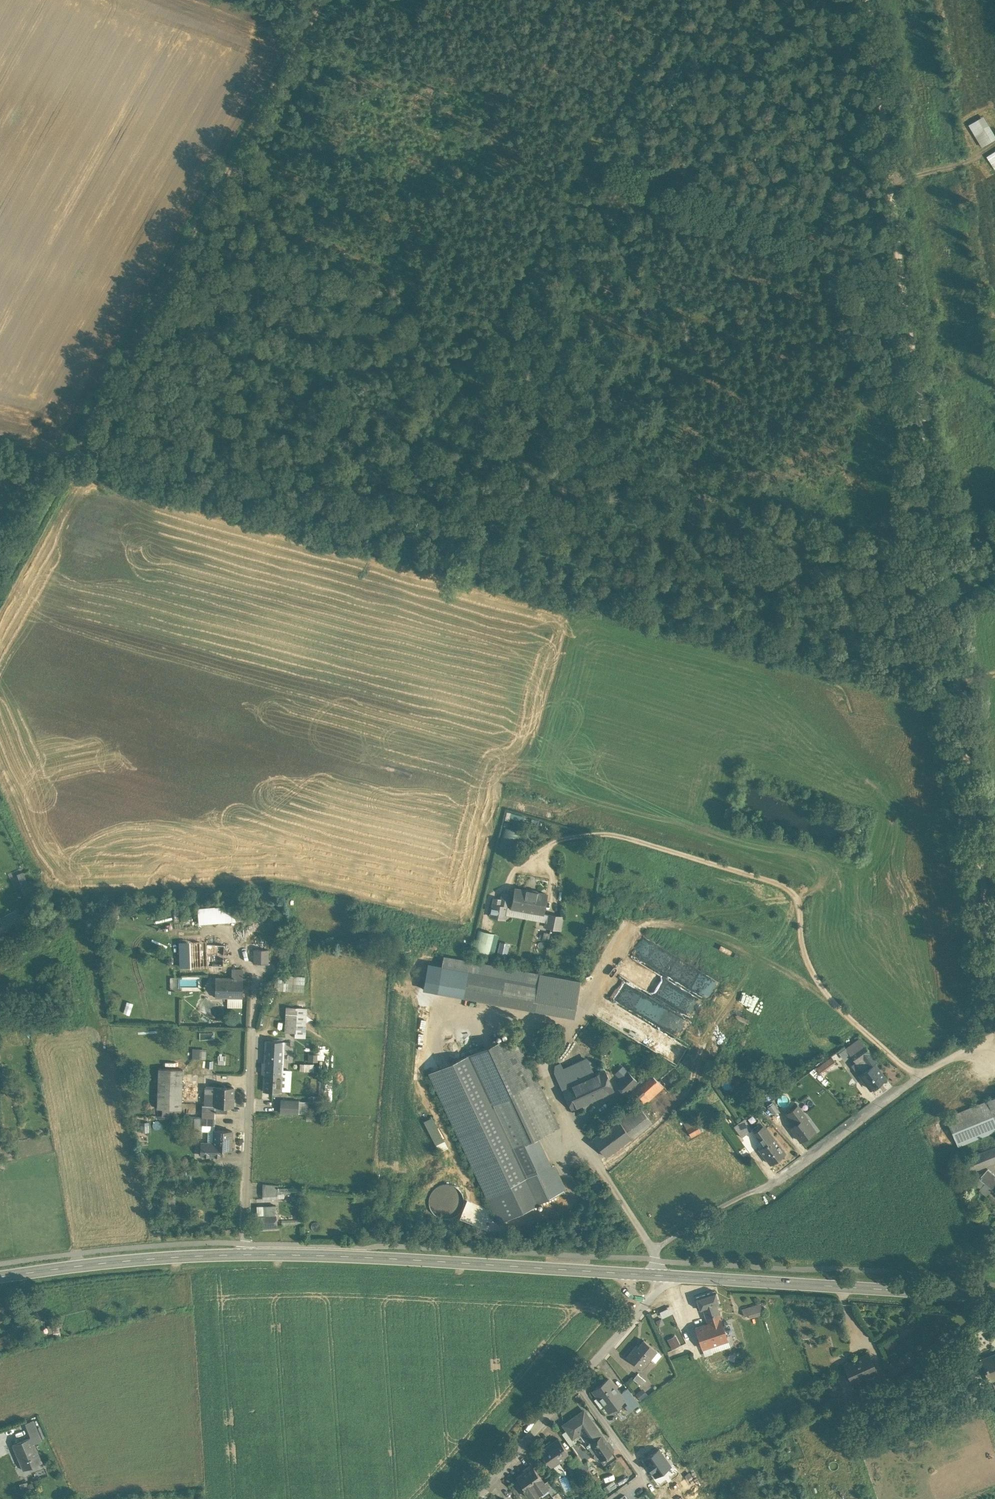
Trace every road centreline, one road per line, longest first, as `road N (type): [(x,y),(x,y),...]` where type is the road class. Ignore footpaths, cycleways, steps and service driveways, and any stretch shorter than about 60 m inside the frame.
road 1 (track): [(871,0),(994,1002)]
road 2 (tertiary): [(0,1276),(246,1254),(669,1275)]
road 3 (track): [(0,571),(308,0)]
road 4 (tertiary): [(669,1275),(994,1299)]
road 5 (residential): [(994,1039),(919,1076),(767,1189)]
road 6 (residential): [(578,1389),(477,1498)]
road 7 (residential): [(578,1389),(645,1477),(614,1498)]
road 8 (residential): [(669,1275),(578,1389)]
road 9 (track): [(767,1189),(654,1250)]

